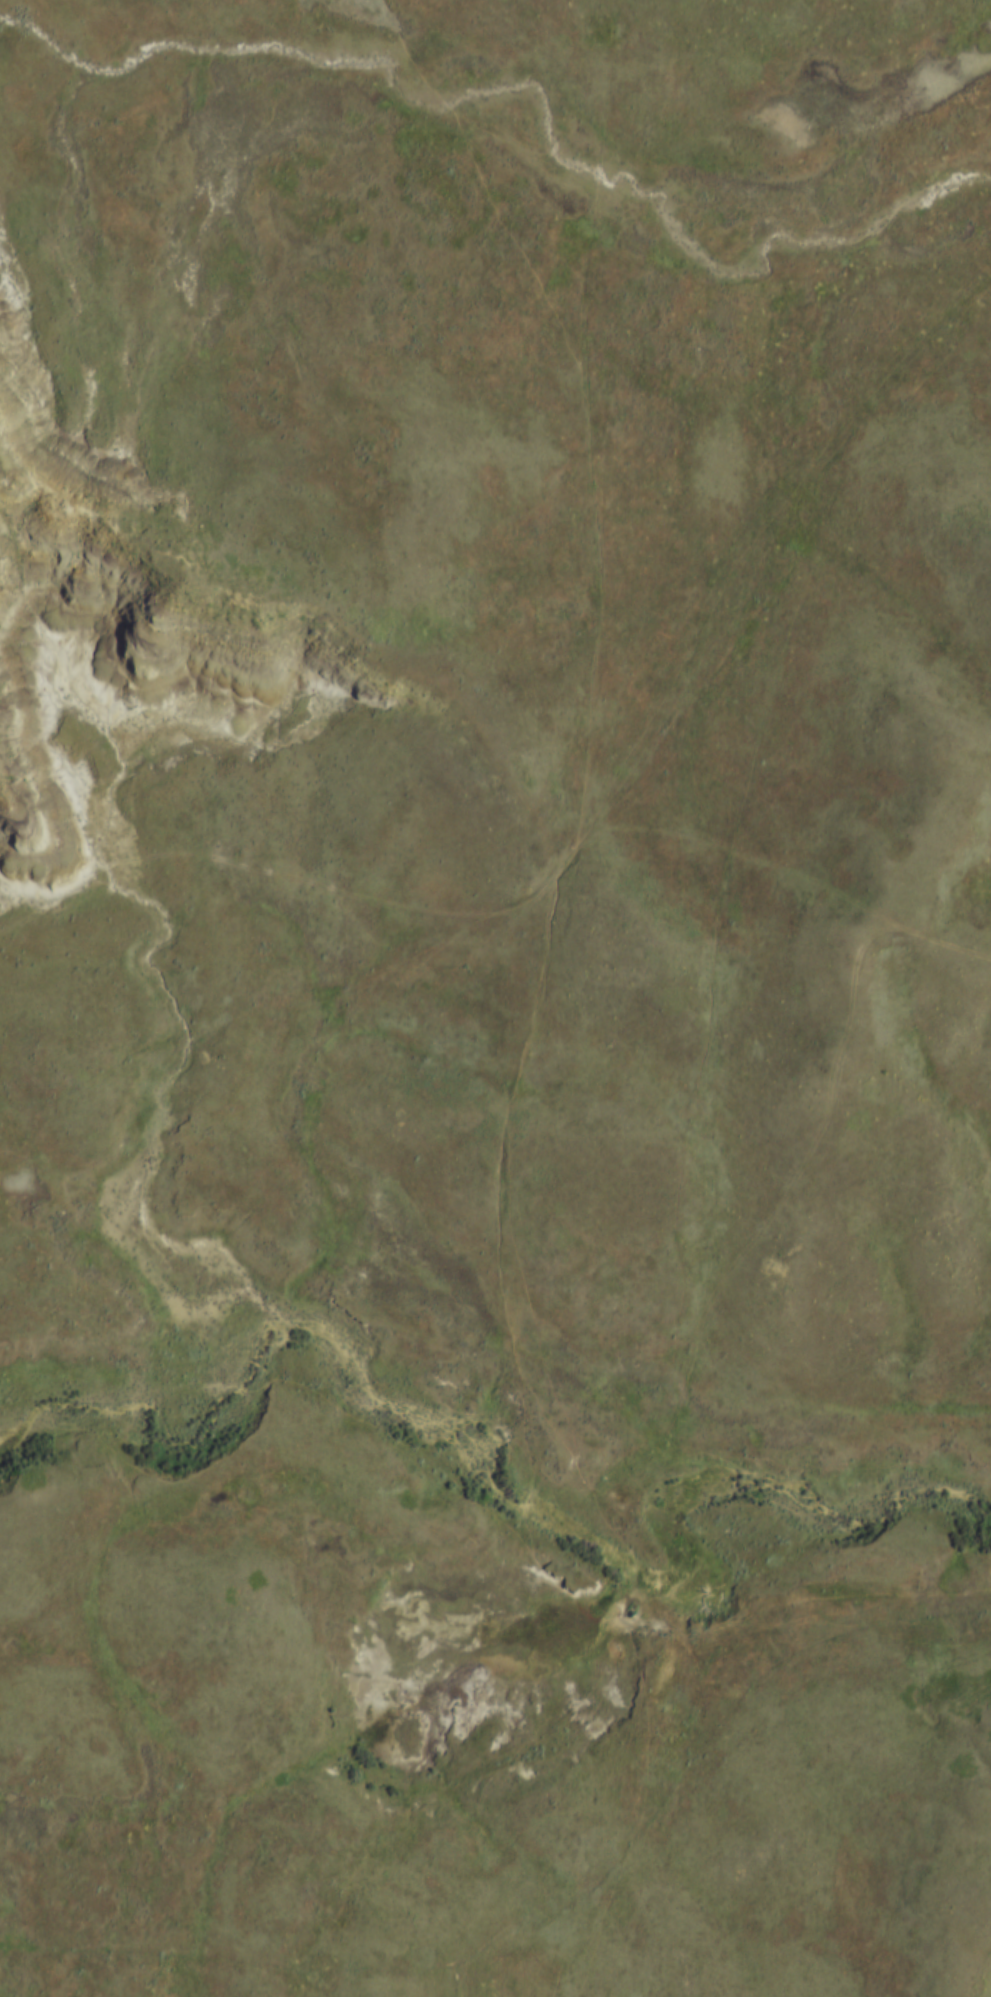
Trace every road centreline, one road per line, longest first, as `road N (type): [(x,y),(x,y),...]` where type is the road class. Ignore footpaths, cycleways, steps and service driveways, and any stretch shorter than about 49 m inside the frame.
road 1 (track): [(0,1213),(10,1209),(217,1263),(373,1258),(448,1241),(586,1258),(712,1311),(754,1251),(837,1091),(873,931),(909,929),(990,957)]

